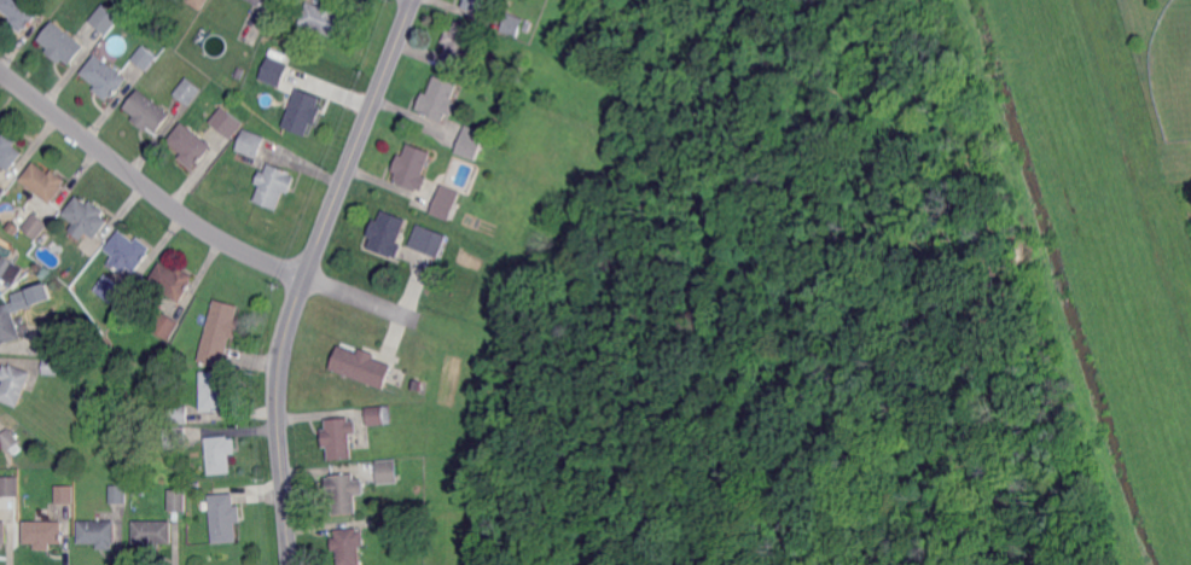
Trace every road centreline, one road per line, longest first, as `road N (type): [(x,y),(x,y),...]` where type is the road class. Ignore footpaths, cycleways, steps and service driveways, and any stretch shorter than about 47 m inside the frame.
road 1 (residential): [(413,0),(285,338),(278,408),(291,564)]
road 2 (residential): [(422,324),(232,246),(0,71)]

